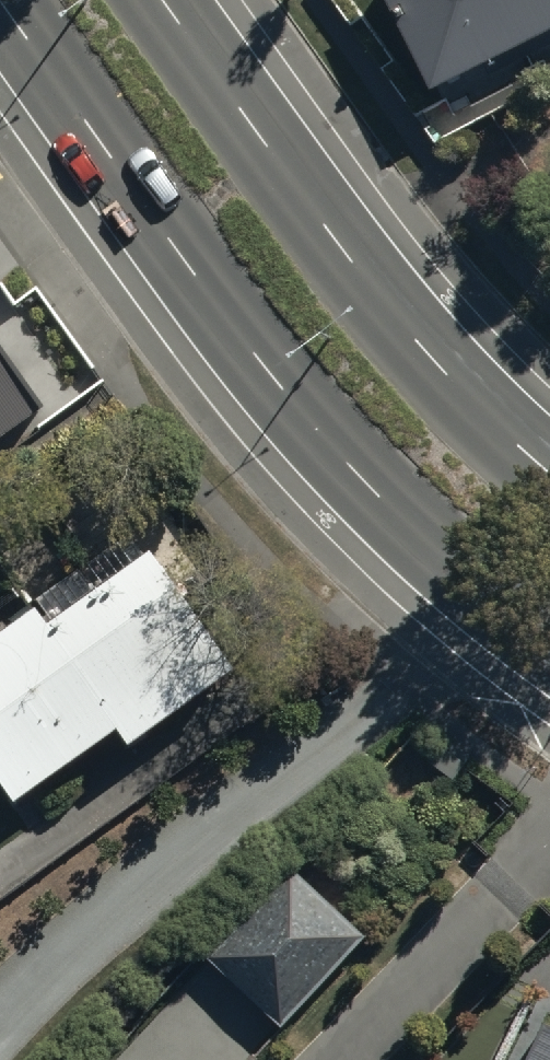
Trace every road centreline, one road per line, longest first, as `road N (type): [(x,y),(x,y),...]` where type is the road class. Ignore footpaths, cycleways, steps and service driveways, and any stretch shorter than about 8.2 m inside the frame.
road 1 (primary): [(549,646),(373,494),(182,258),(0,3)]
road 2 (primary): [(158,0),(425,354),(549,475)]
road 3 (residential): [(335,1059),(549,840)]

